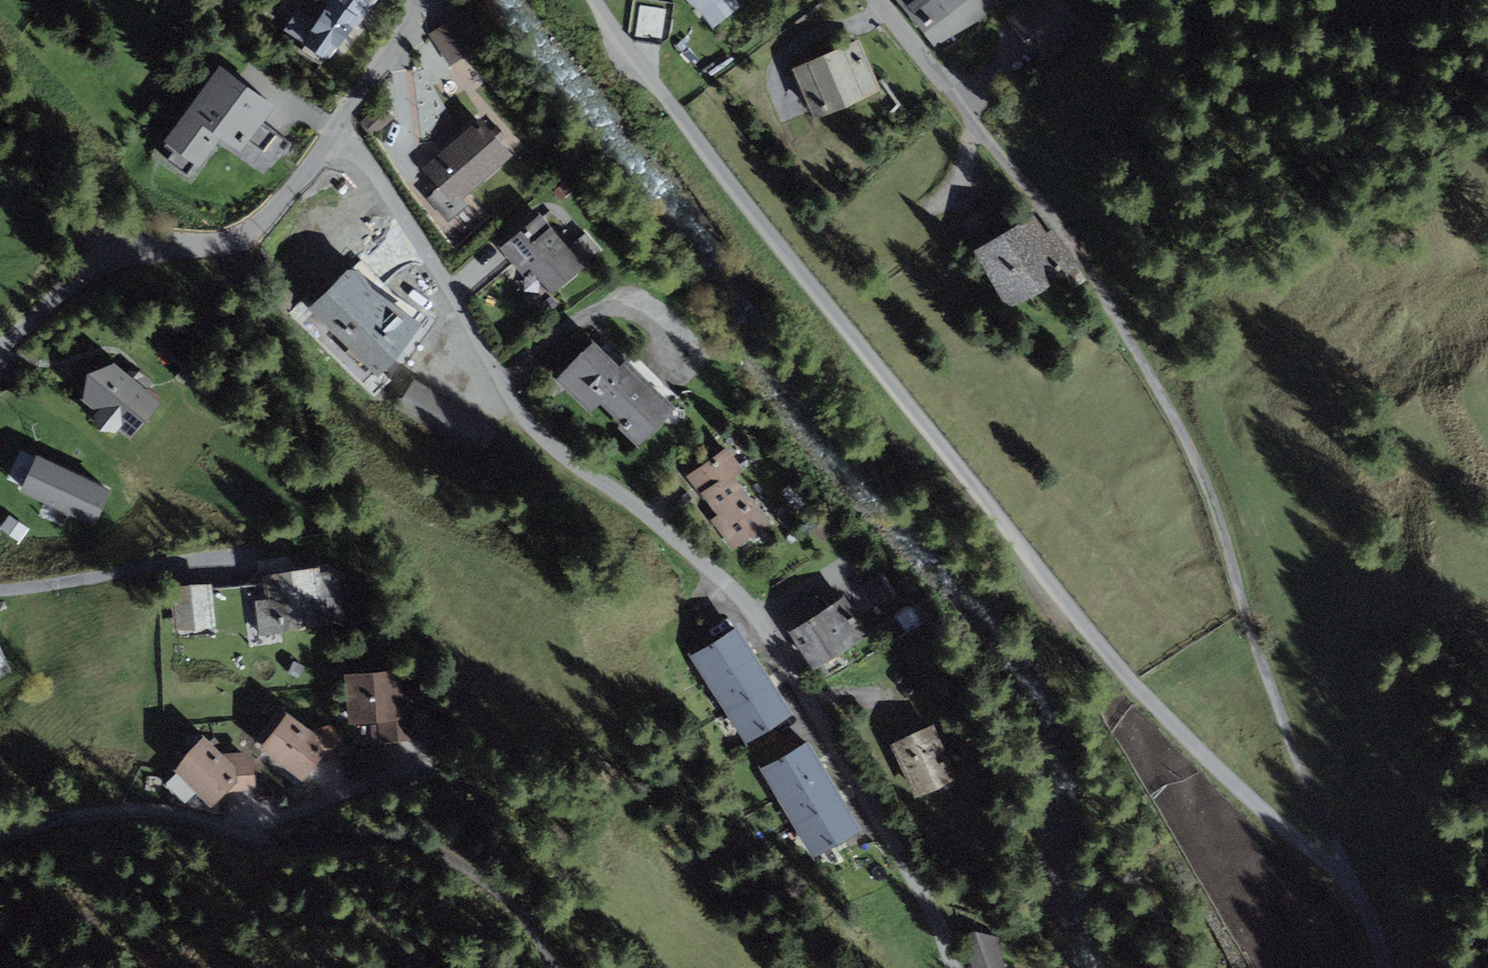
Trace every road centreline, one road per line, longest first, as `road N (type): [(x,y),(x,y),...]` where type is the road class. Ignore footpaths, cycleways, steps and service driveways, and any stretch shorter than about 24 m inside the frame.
road 1 (residential): [(596,0),(760,222),(1131,682),(1262,812),(1347,881)]
road 2 (residential): [(957,967),(923,889),(751,610),(707,562),(629,496),(562,454),(520,412),(456,296),(341,125)]
road 3 (track): [(1384,967),(1374,926),(1347,881),(1293,749),(1196,460),(1131,342)]
road 4 (residential): [(1131,342),(1056,218),(878,0)]
road 5 (residential): [(0,345),(92,270),(231,244),(258,228),(341,125)]
road 6 (track): [(550,967),(501,892),(467,865),(379,834),(287,842)]
road 7 (residential): [(287,842),(156,812),(87,814),(0,839)]
road 8 (residential): [(419,0),(351,107)]

